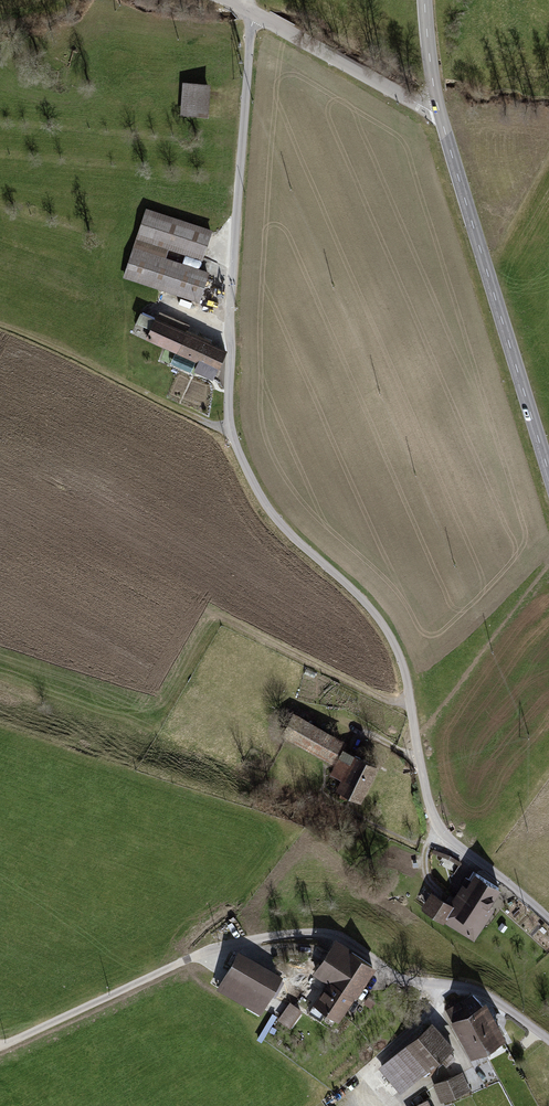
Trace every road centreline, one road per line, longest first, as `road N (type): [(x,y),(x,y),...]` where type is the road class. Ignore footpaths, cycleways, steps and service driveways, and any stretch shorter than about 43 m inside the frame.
road 1 (track): [(548,919),(437,823),(388,633),(271,512),(232,435),(231,302),(256,14)]
road 2 (residential): [(548,1040),(476,990),(400,979),(344,939),(314,933),(199,954),(0,1046)]
road 3 (tertiary): [(548,478),(439,111)]
road 4 (track): [(232,435),(0,325)]
road 5 (unclassified): [(240,6),(439,111)]
road 6 (track): [(410,704),(378,696),(221,618)]

